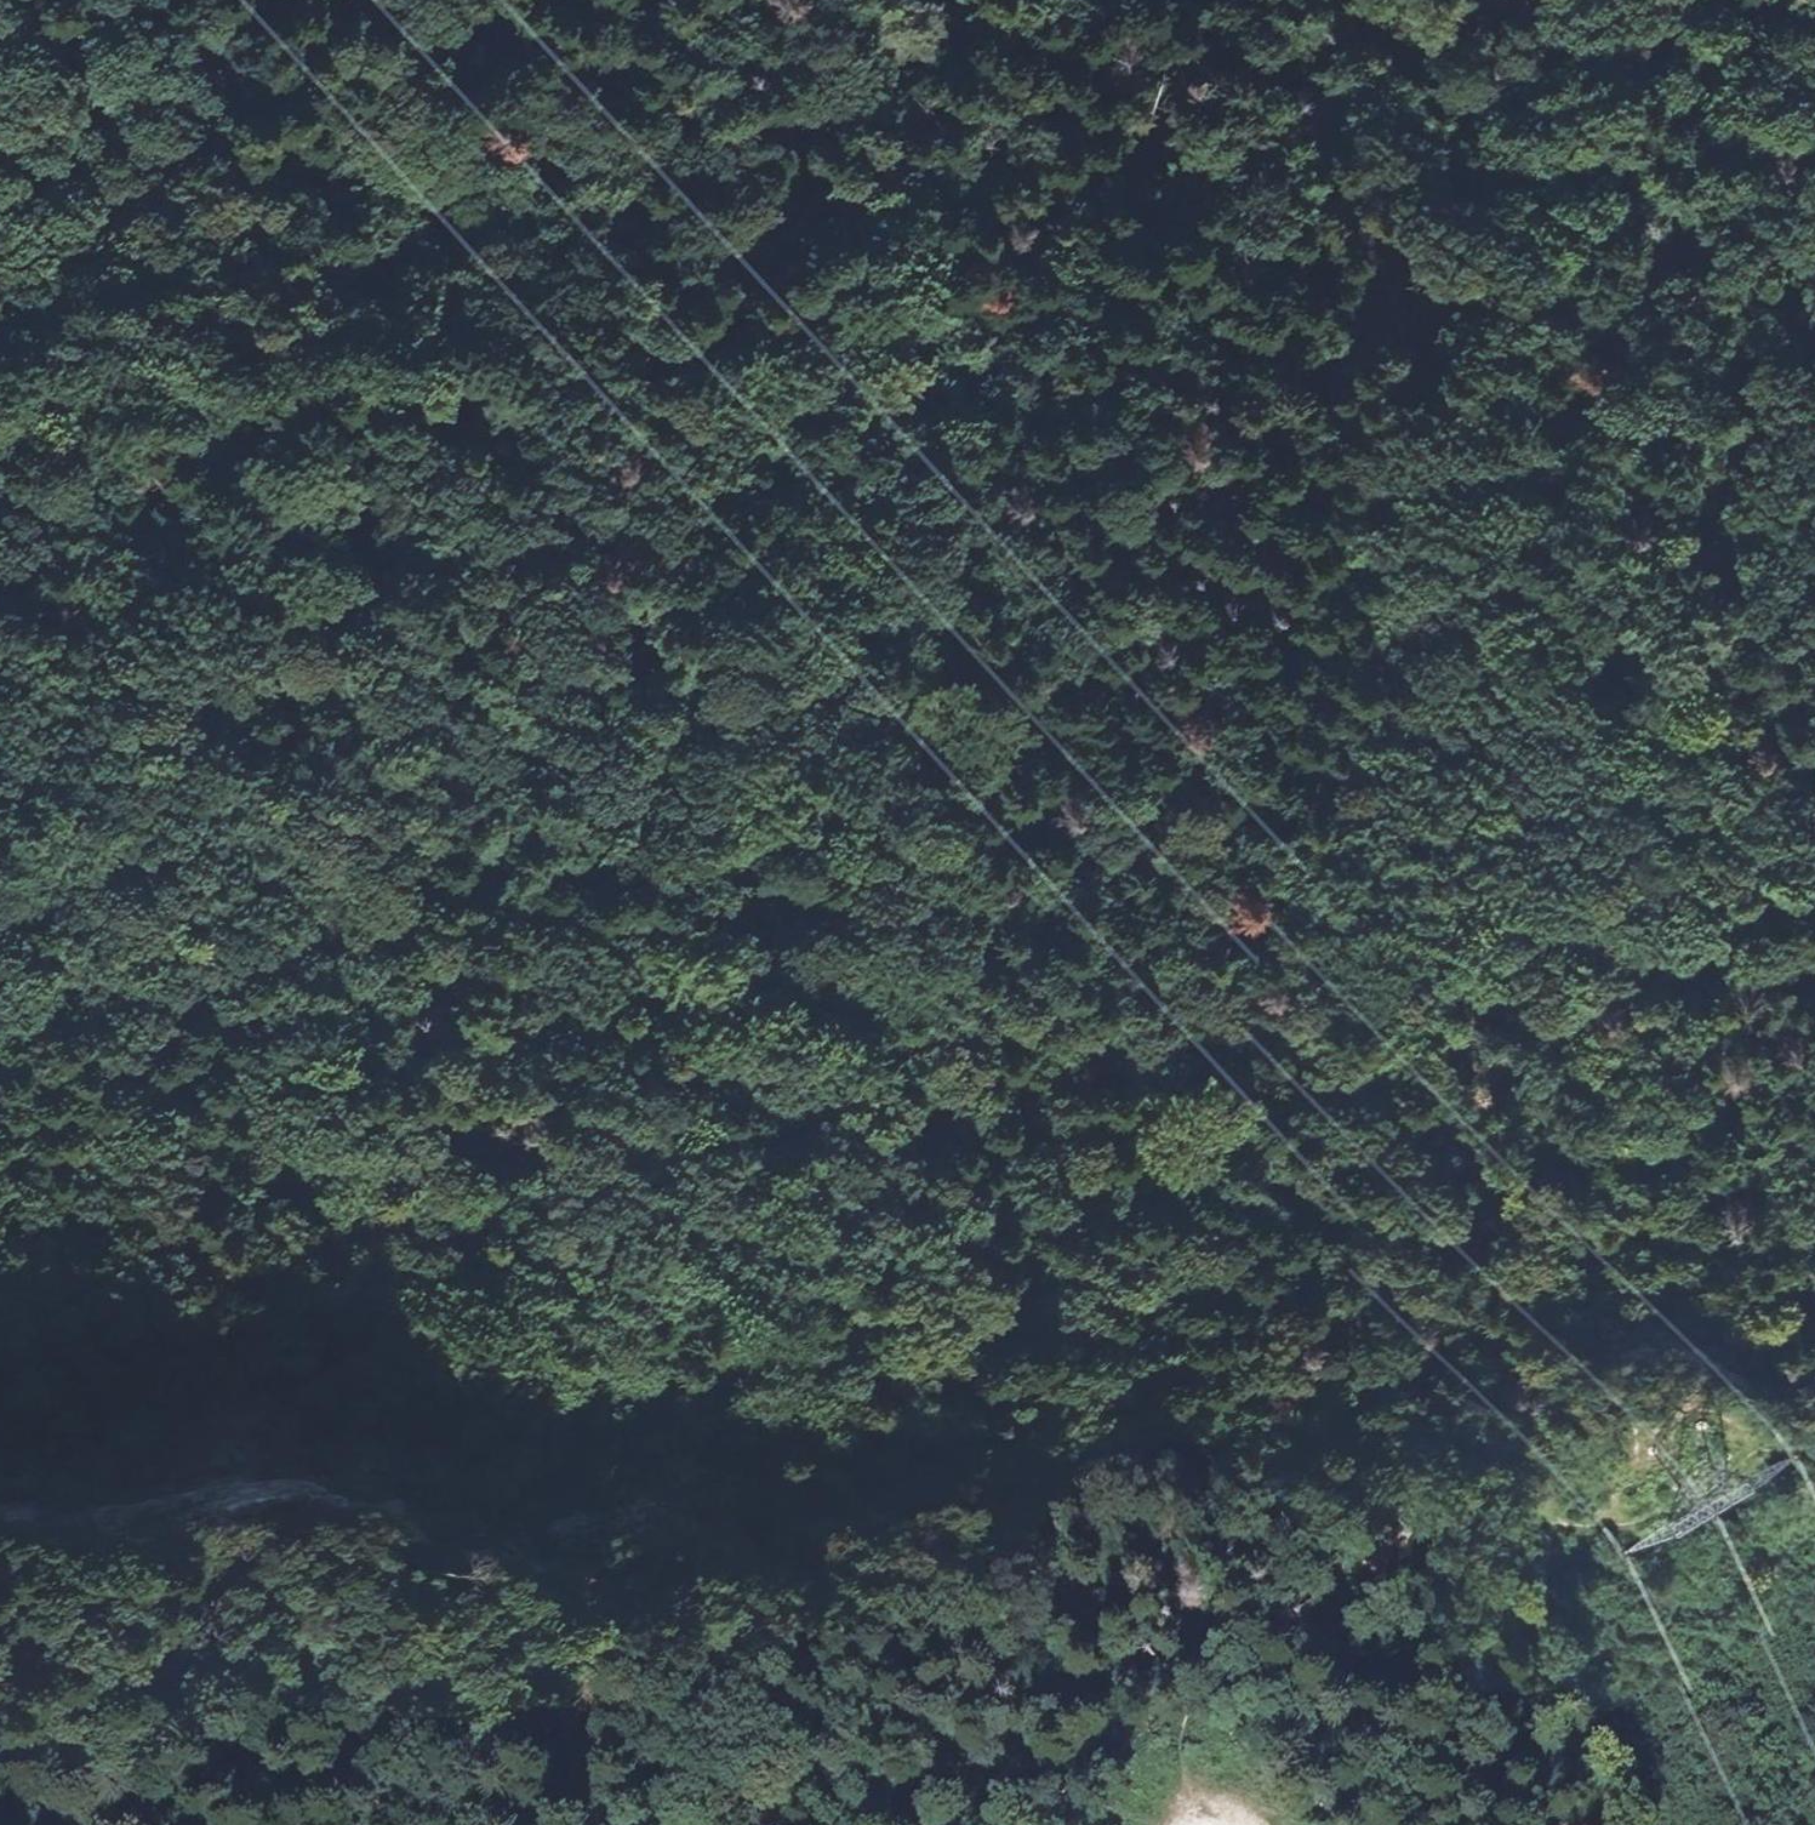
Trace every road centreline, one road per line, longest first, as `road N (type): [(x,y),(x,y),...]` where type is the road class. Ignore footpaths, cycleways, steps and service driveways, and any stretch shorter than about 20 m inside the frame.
road 1 (track): [(1633,0),(1515,10),(1488,0)]

